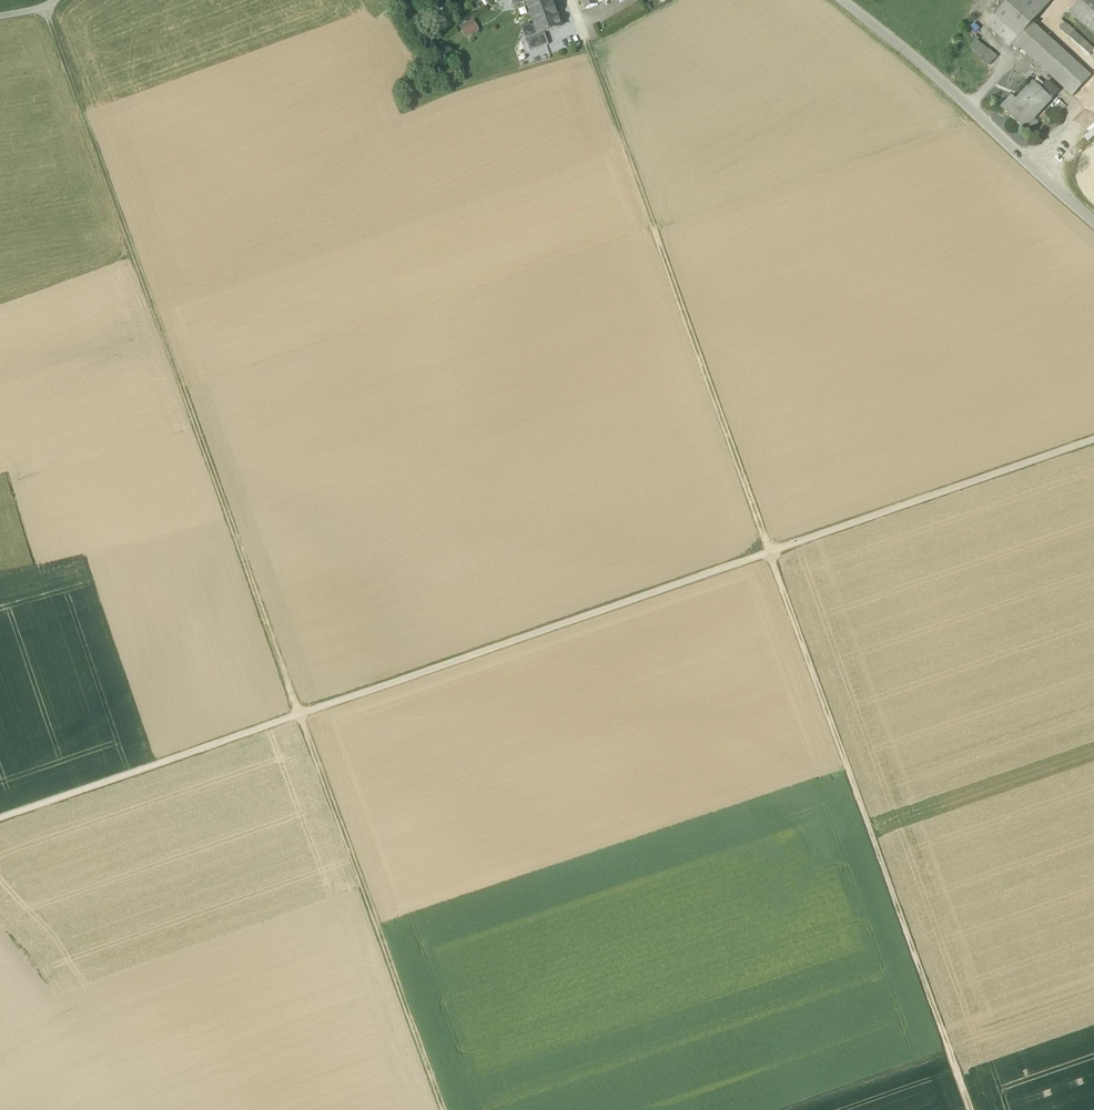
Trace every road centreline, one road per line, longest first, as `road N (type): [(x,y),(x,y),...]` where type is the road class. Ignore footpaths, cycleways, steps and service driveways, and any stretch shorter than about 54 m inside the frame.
road 1 (track): [(0,823),(1093,441)]
road 2 (track): [(973,1109),(592,44)]
road 3 (track): [(306,715),(49,11)]
road 4 (track): [(446,1109),(302,716)]
road 5 (unclassified): [(845,0),(1093,223)]
road 6 (track): [(594,49),(407,107)]

